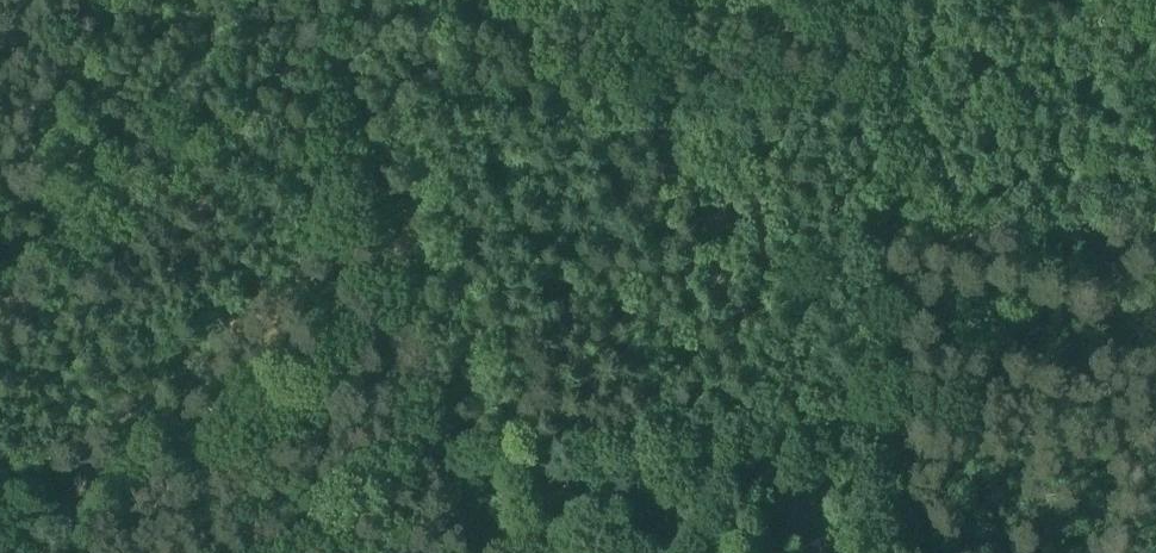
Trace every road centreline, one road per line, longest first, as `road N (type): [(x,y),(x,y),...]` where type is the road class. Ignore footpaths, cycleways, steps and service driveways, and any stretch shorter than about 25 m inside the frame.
road 1 (track): [(485,552),(408,266),(316,0)]
road 2 (track): [(880,552),(884,0)]

